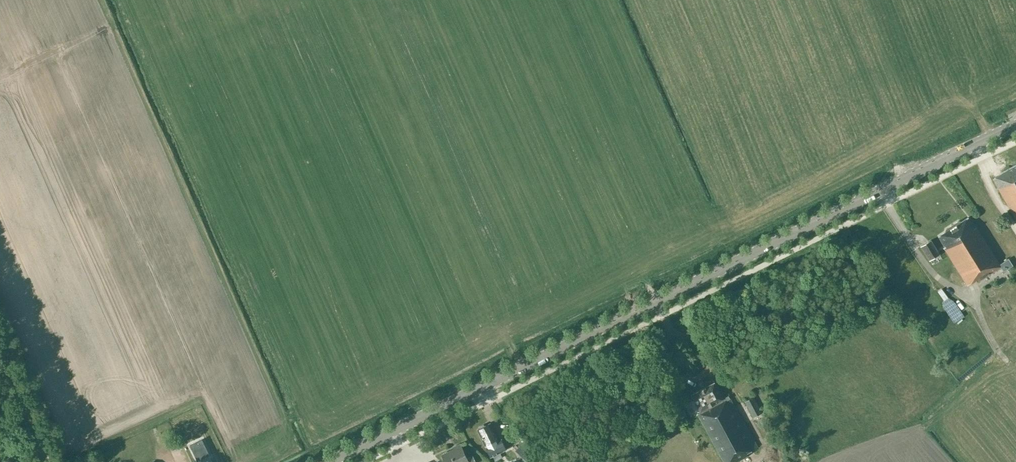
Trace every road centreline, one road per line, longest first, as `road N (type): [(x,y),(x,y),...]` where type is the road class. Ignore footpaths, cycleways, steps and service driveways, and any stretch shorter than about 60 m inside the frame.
road 1 (tertiary): [(332,461),(1015,126)]

